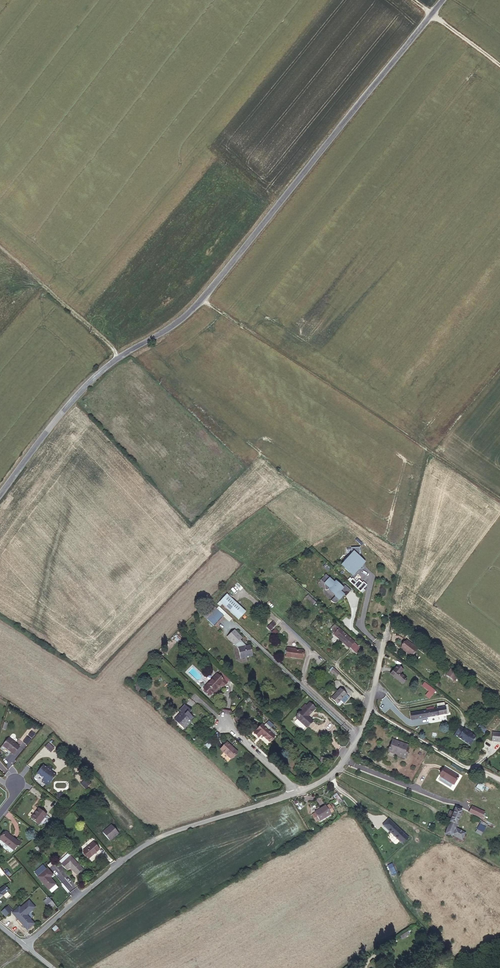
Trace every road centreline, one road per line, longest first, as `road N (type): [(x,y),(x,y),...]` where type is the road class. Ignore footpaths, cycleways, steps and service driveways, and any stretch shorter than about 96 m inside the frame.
road 1 (tertiary): [(441,0),(202,297),(74,395),(0,490)]
road 2 (track): [(499,502),(202,297)]
road 3 (residential): [(22,945),(157,837),(297,792)]
road 4 (residential): [(297,792),(332,773),(360,735),(387,623)]
road 5 (track): [(387,623),(423,447)]
road 6 (track): [(119,356),(0,249)]

